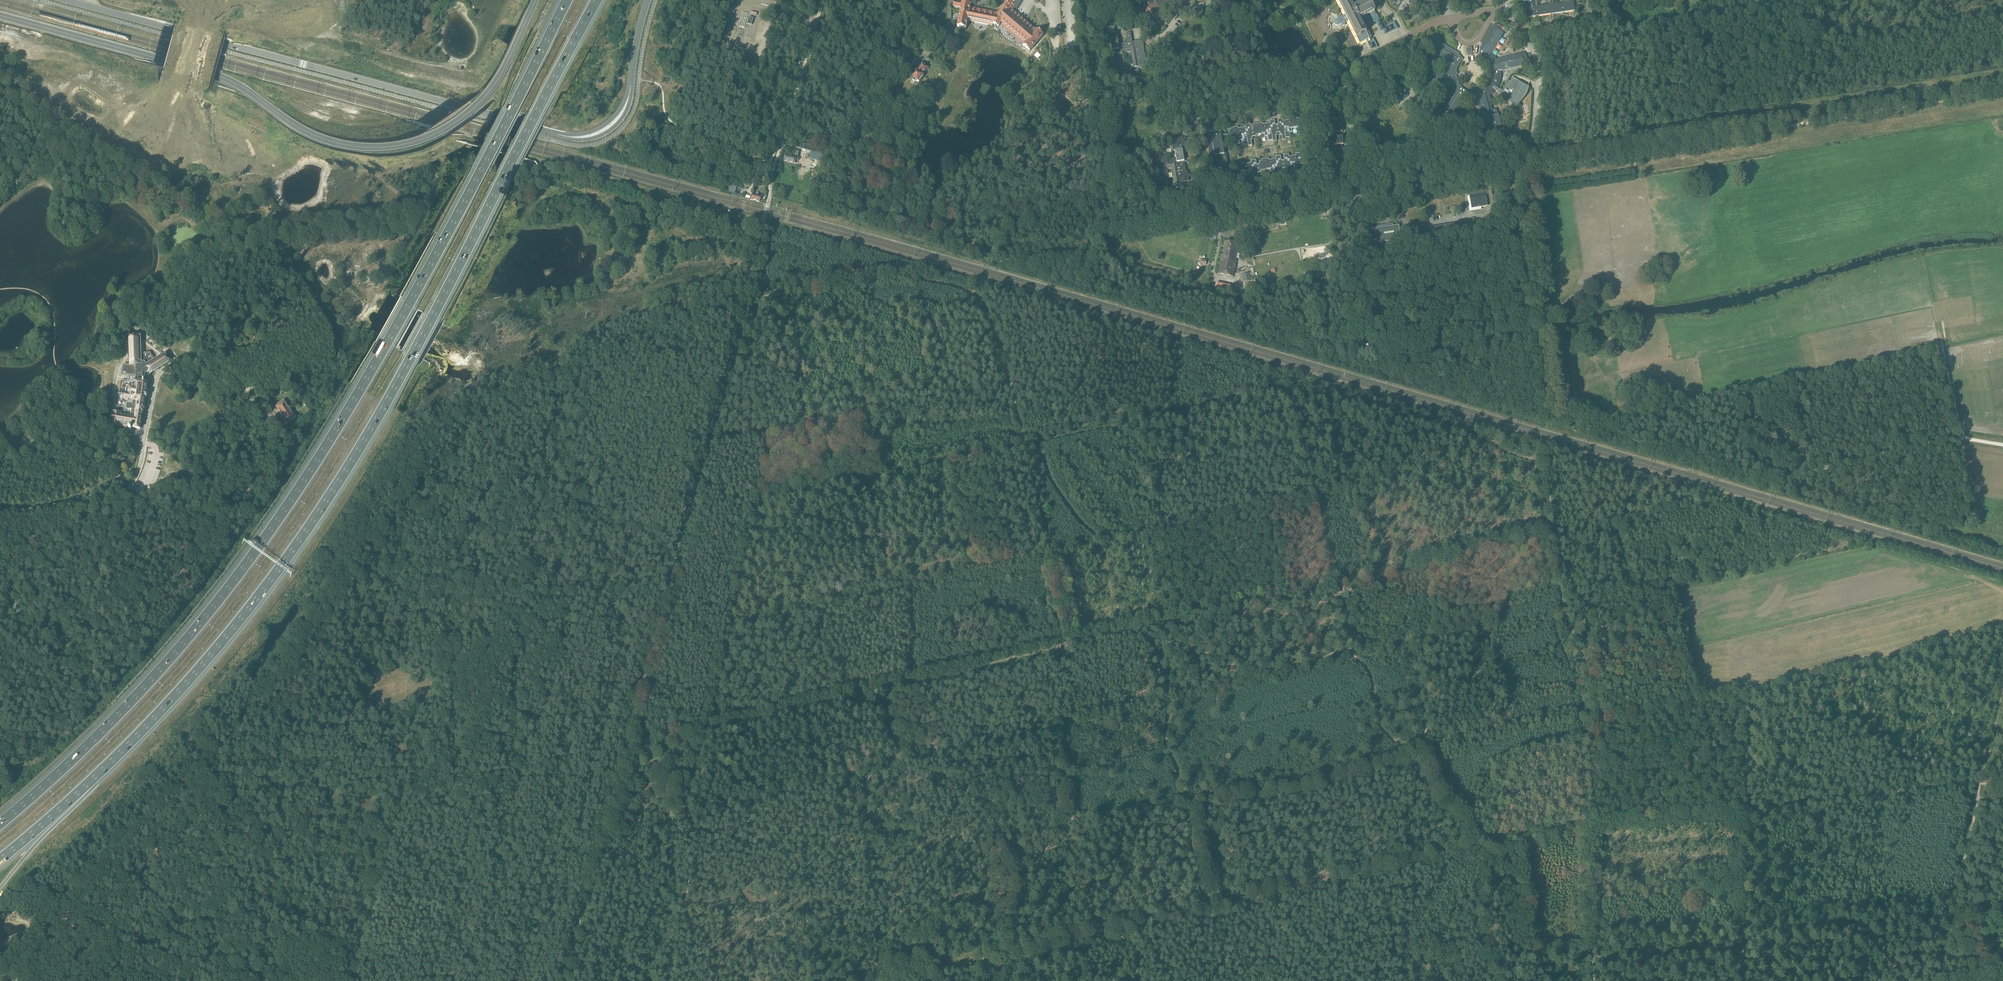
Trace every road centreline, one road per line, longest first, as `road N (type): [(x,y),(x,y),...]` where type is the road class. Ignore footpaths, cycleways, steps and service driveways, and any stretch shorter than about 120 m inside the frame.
road 1 (motorway): [(0,859),(153,719),(292,551),(412,356),(596,0)]
road 2 (motorway): [(567,0),(388,343),(266,537),(130,703),(0,824)]
road 3 (track): [(6,980),(137,821),(206,761),(263,692),(302,638),(333,546),(397,444),(570,363)]
road 4 (track): [(1476,847),(1427,759),(1314,790),(1069,821),(1058,724),(1070,629),(1026,443)]
road 5 (track): [(563,980),(745,299)]
road 6 (secondary): [(649,0),(627,104),(605,129),(572,137),(72,0)]
road 7 (track): [(1476,847),(894,980)]
road 8 (track): [(247,391),(331,345),(284,264),(75,141),(0,193)]
road 9 (track): [(629,714),(714,729),(1137,630)]
road 10 (track): [(2002,91),(1515,172)]
road 11 (track): [(1981,784),(1596,825)]
road 12 (track): [(1953,437),(1777,482),(1614,435)]
road 13 (track): [(1228,980),(1167,742),(1164,658)]
road 14 (track): [(731,624),(1051,551)]
road 15 (track): [(1614,435),(1557,420),(1553,409),(1523,192),(1543,167)]
road 16 (track): [(1552,529),(1564,613),(1594,690),(1596,825)]
road 17 (track): [(1537,337),(1398,360),(1392,327),(1368,318),(1356,225)]
road 18 (unclassified): [(1161,37),(1169,95),(1184,118),(1331,97)]
road 19 (track): [(679,823),(903,760)]
road 20 (track): [(449,167),(413,220),(247,241)]
road 21 (track): [(1011,383),(985,294),(909,272),(864,279)]
road 22 (residential): [(1591,24),(1604,132),(1528,150)]
road 23 (track): [(769,196),(815,23)]
road 24 (track): [(1069,821),(1029,872),(1006,980)]
road 25 (unclassified): [(1617,24),(1785,0)]
road 26 (track): [(1743,812),(1744,980)]
road 27 (unclassified): [(1201,222),(1354,201)]
road 28 (track): [(1536,331),(1513,183)]
road 29 (unclassified): [(1399,217),(1412,226),(1491,213),(1515,172)]
road 30 (track): [(0,506),(58,502),(122,477),(131,487)]
road 31 (track): [(1596,825),(1592,957)]
road 32 (track): [(1596,825),(1476,847)]
road 33 (track): [(920,851),(943,910),(944,968)]
road 34 (track): [(745,299),(864,279)]
road 35 (unclassified): [(1528,150),(1538,64),(1521,35)]

